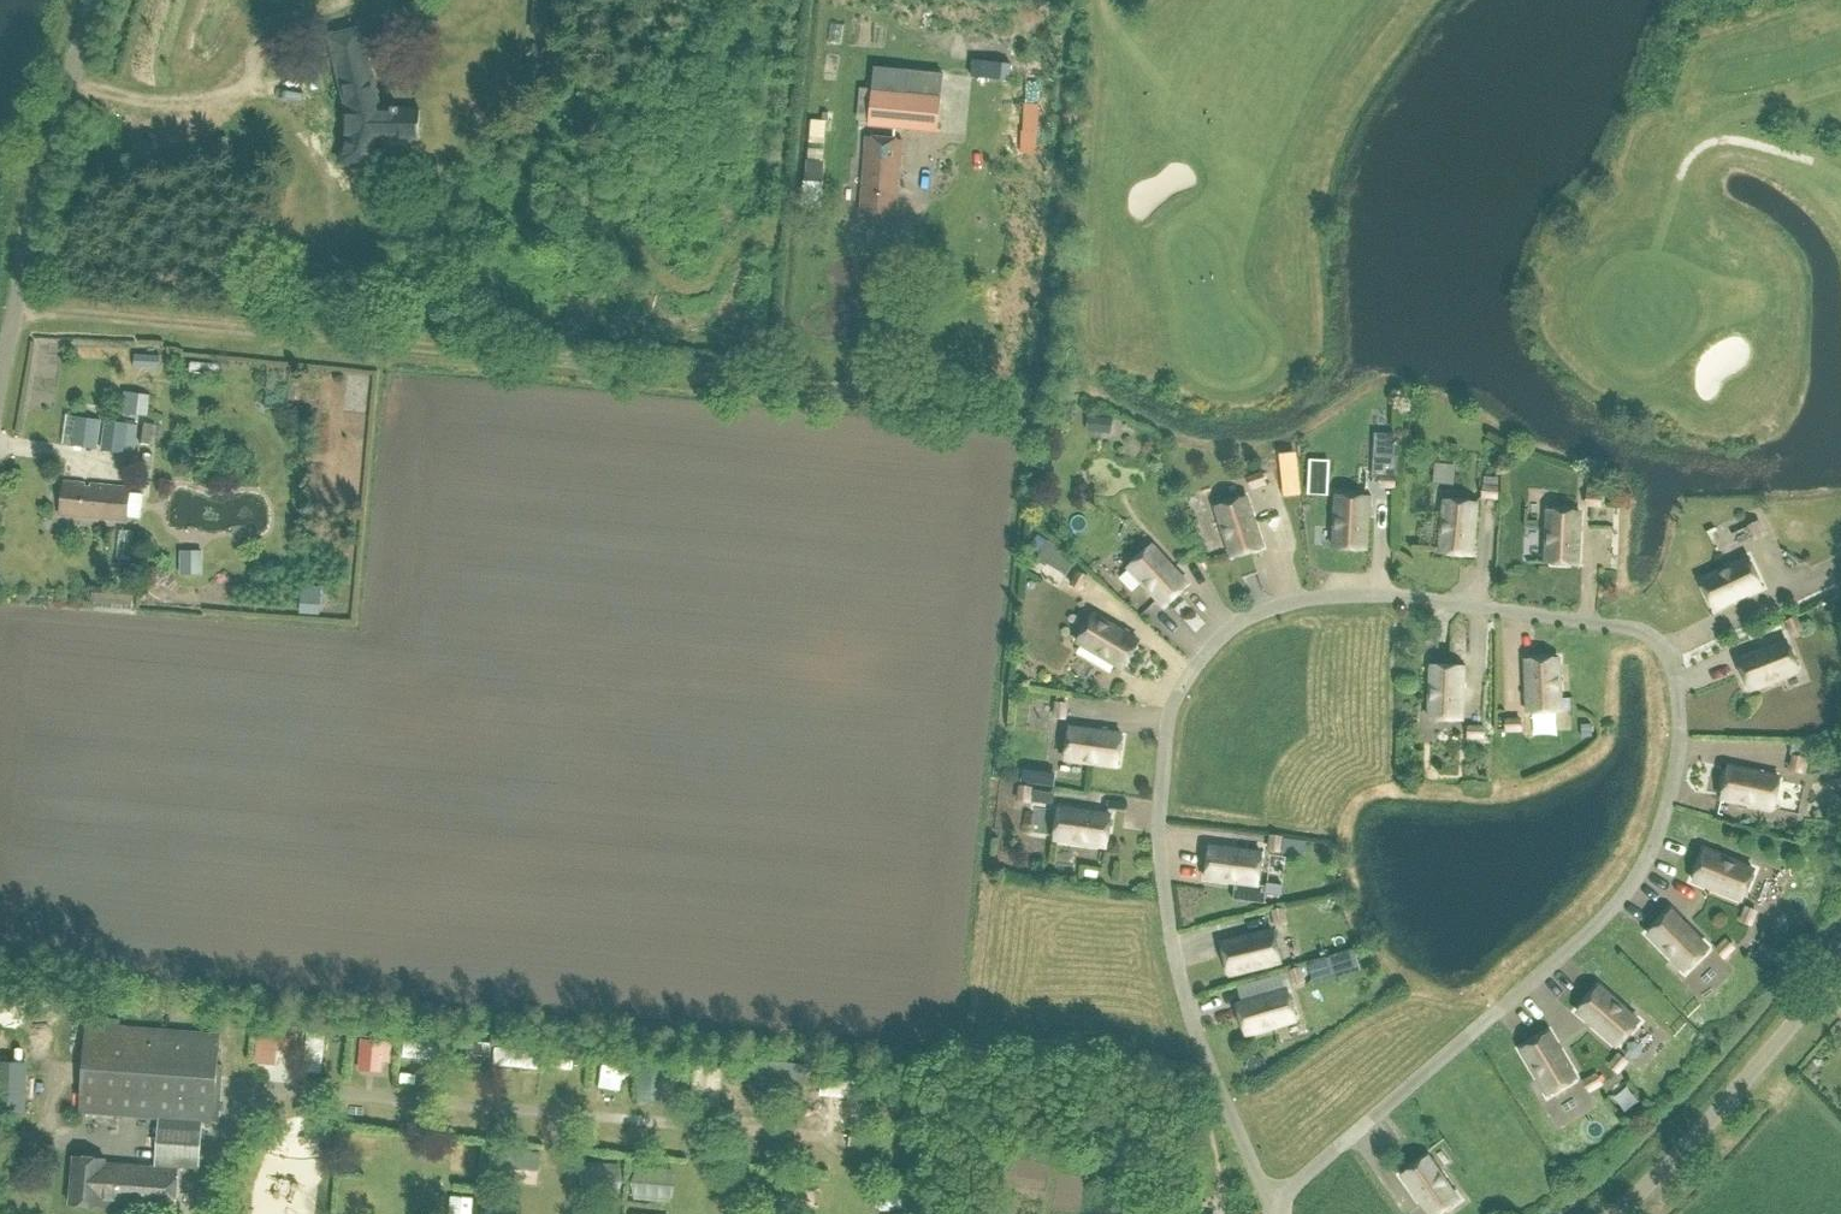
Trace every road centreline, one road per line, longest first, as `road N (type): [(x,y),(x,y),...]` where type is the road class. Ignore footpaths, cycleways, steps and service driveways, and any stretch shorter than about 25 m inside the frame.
road 1 (residential): [(1270,1204),(1185,988),(1161,827),(1168,719),(1194,667),(1225,632),(1280,606),(1367,597),(1623,625),(1662,648),(1679,692),(1670,800),(1625,891),(1558,959)]
road 2 (track): [(14,310),(863,390),(882,379),(894,357),(904,234)]
road 3 (unclassified): [(0,381),(33,218),(96,0)]
road 4 (residential): [(1558,959),(1270,1204)]
road 5 (unclassified): [(1620,1213),(1749,1080),(1840,966)]

